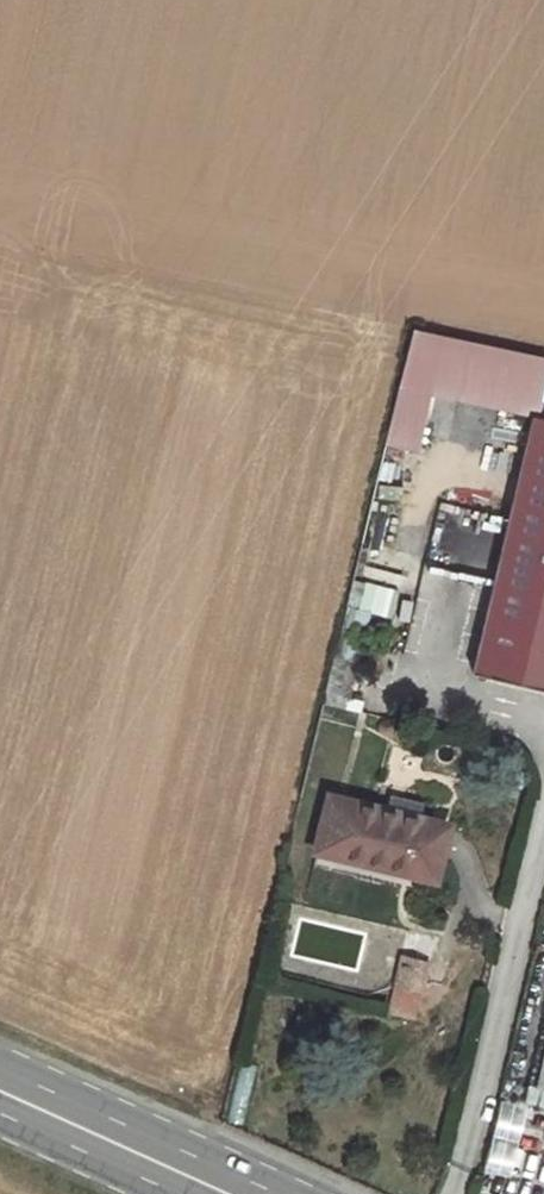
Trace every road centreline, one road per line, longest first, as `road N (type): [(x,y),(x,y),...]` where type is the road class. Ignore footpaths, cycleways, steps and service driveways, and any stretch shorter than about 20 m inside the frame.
road 1 (primary): [(0,1091),(229,1193)]

